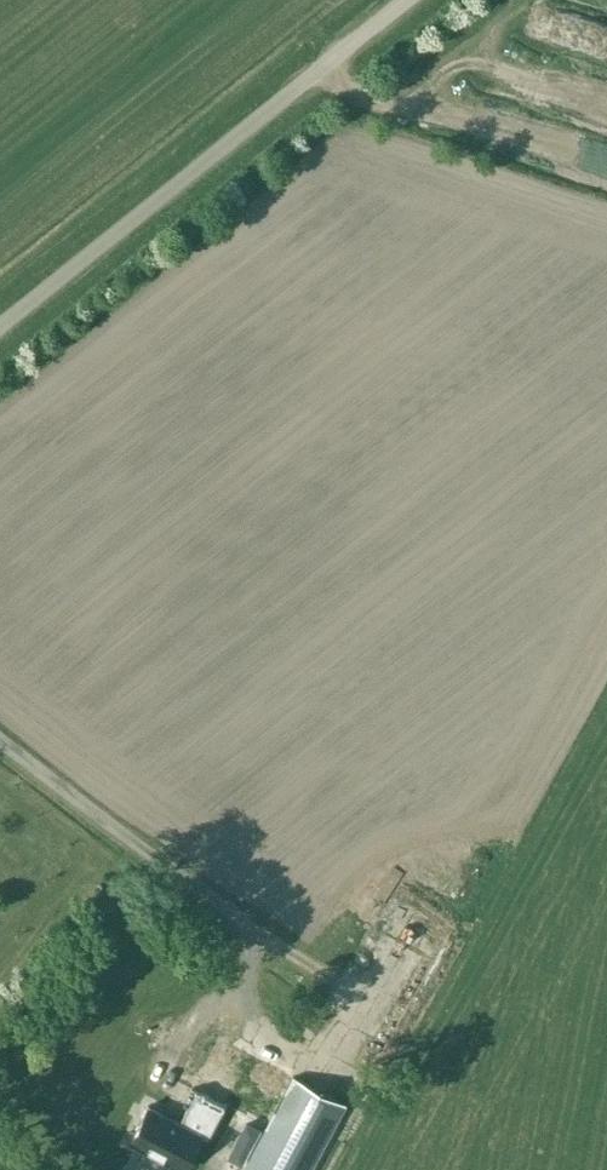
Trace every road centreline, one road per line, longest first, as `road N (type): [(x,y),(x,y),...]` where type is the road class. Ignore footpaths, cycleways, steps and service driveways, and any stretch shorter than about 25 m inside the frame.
road 1 (unclassified): [(403,0),(0,325)]
road 2 (unclassified): [(123,838),(0,743)]

